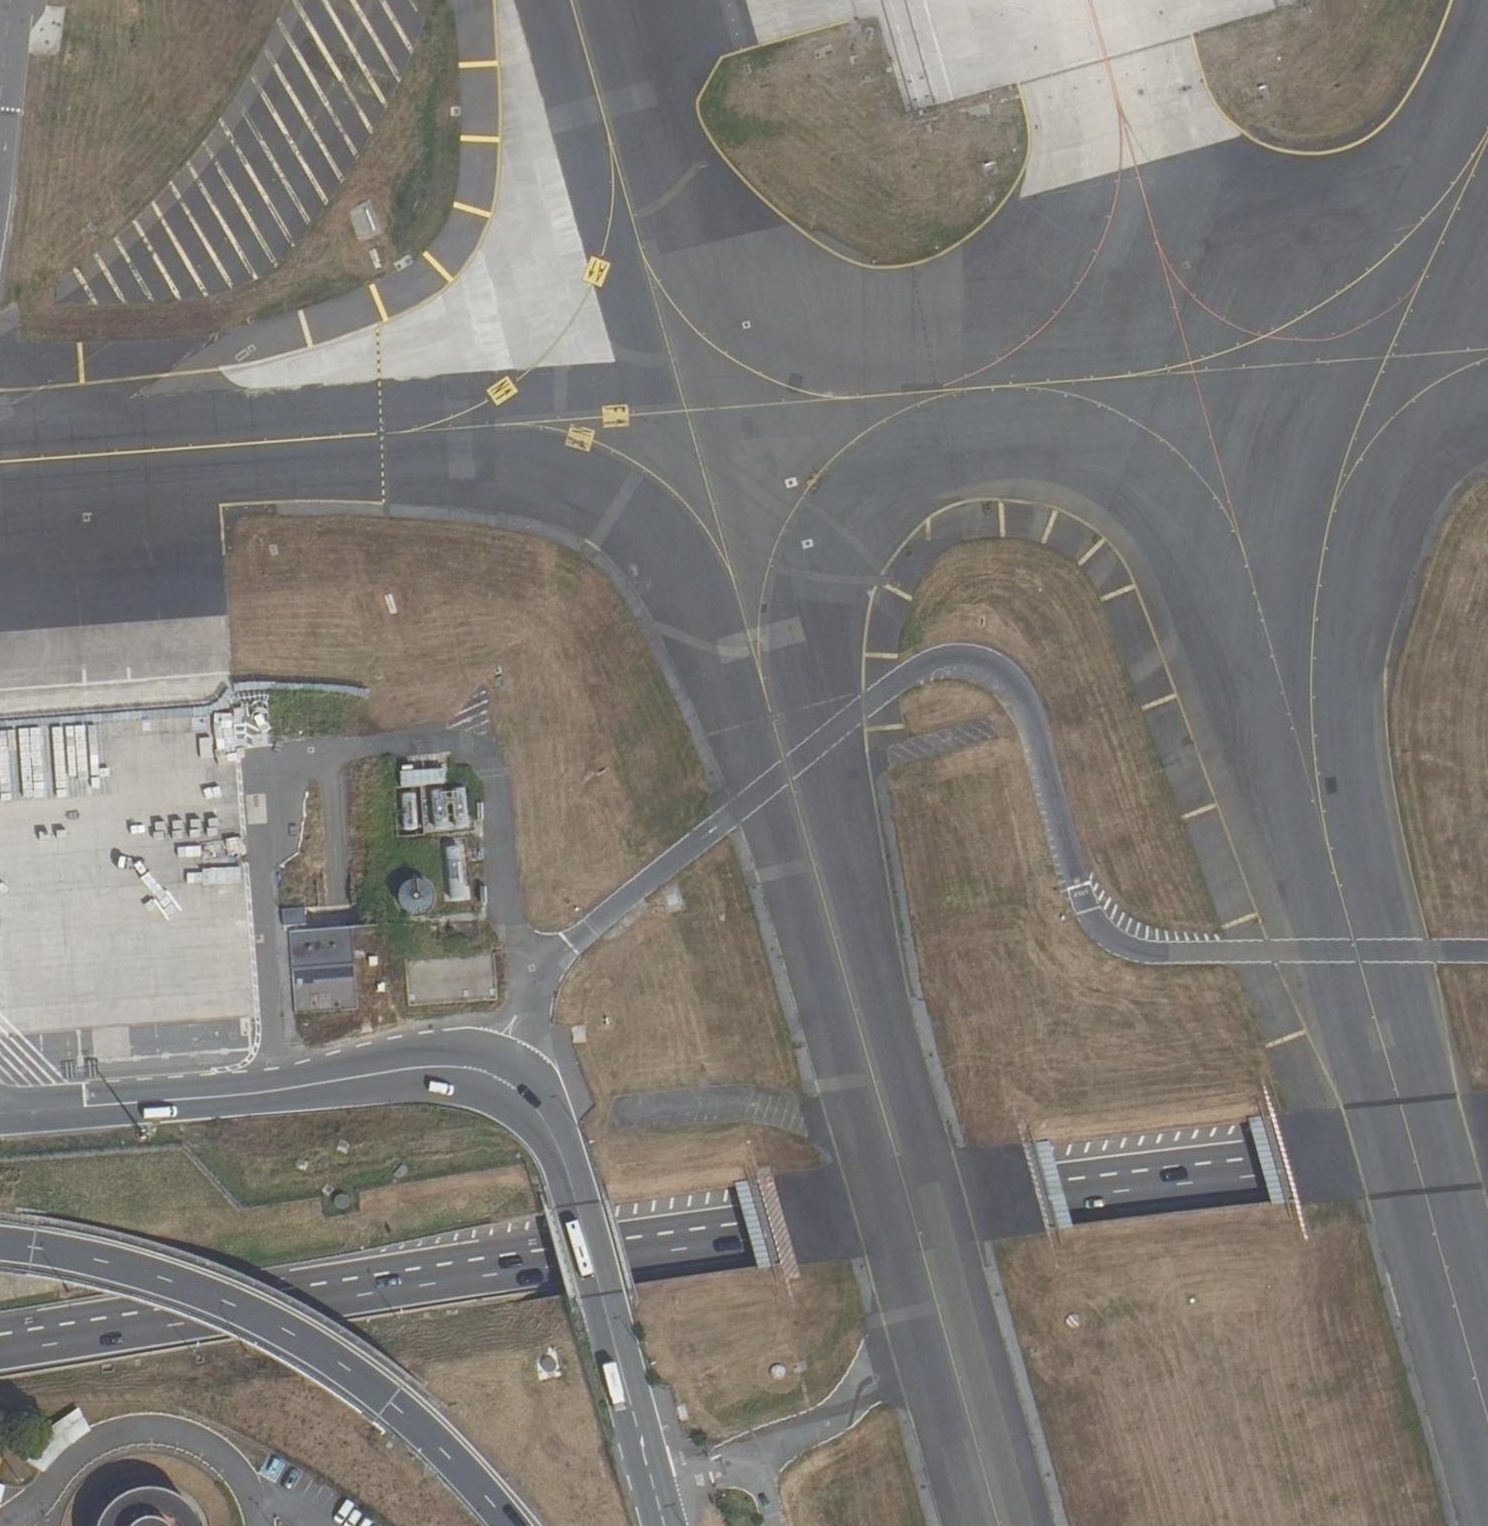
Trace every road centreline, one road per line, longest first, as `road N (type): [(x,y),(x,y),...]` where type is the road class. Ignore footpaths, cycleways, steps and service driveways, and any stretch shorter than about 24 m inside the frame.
road 1 (primary): [(1487,1143),(1063,1182),(751,1225),(0,1351)]
road 2 (secondary): [(501,1525),(443,1452),(291,1341),(189,1294),(0,1244)]

